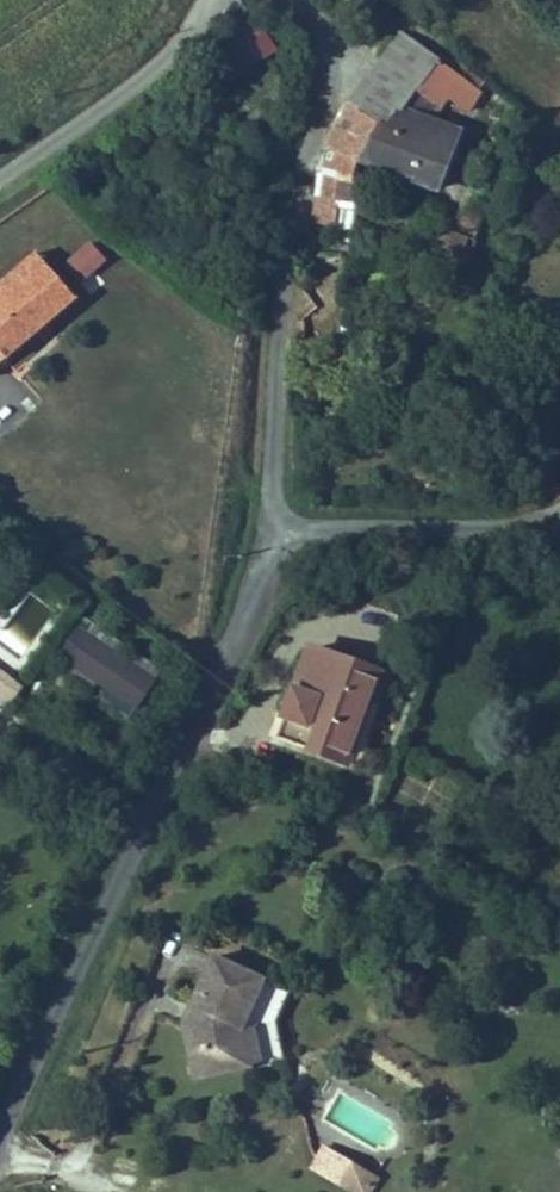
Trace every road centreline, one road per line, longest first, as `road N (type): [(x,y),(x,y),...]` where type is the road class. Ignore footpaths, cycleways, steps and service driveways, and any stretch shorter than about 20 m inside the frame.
road 1 (residential): [(0,1135),(151,814),(228,672),(259,582),(266,533)]
road 2 (residential): [(266,533),(281,247),(327,66),(324,38),(300,0)]
road 3 (residential): [(559,529),(266,533)]
road 4 (residential): [(0,182),(174,57),(209,0)]

